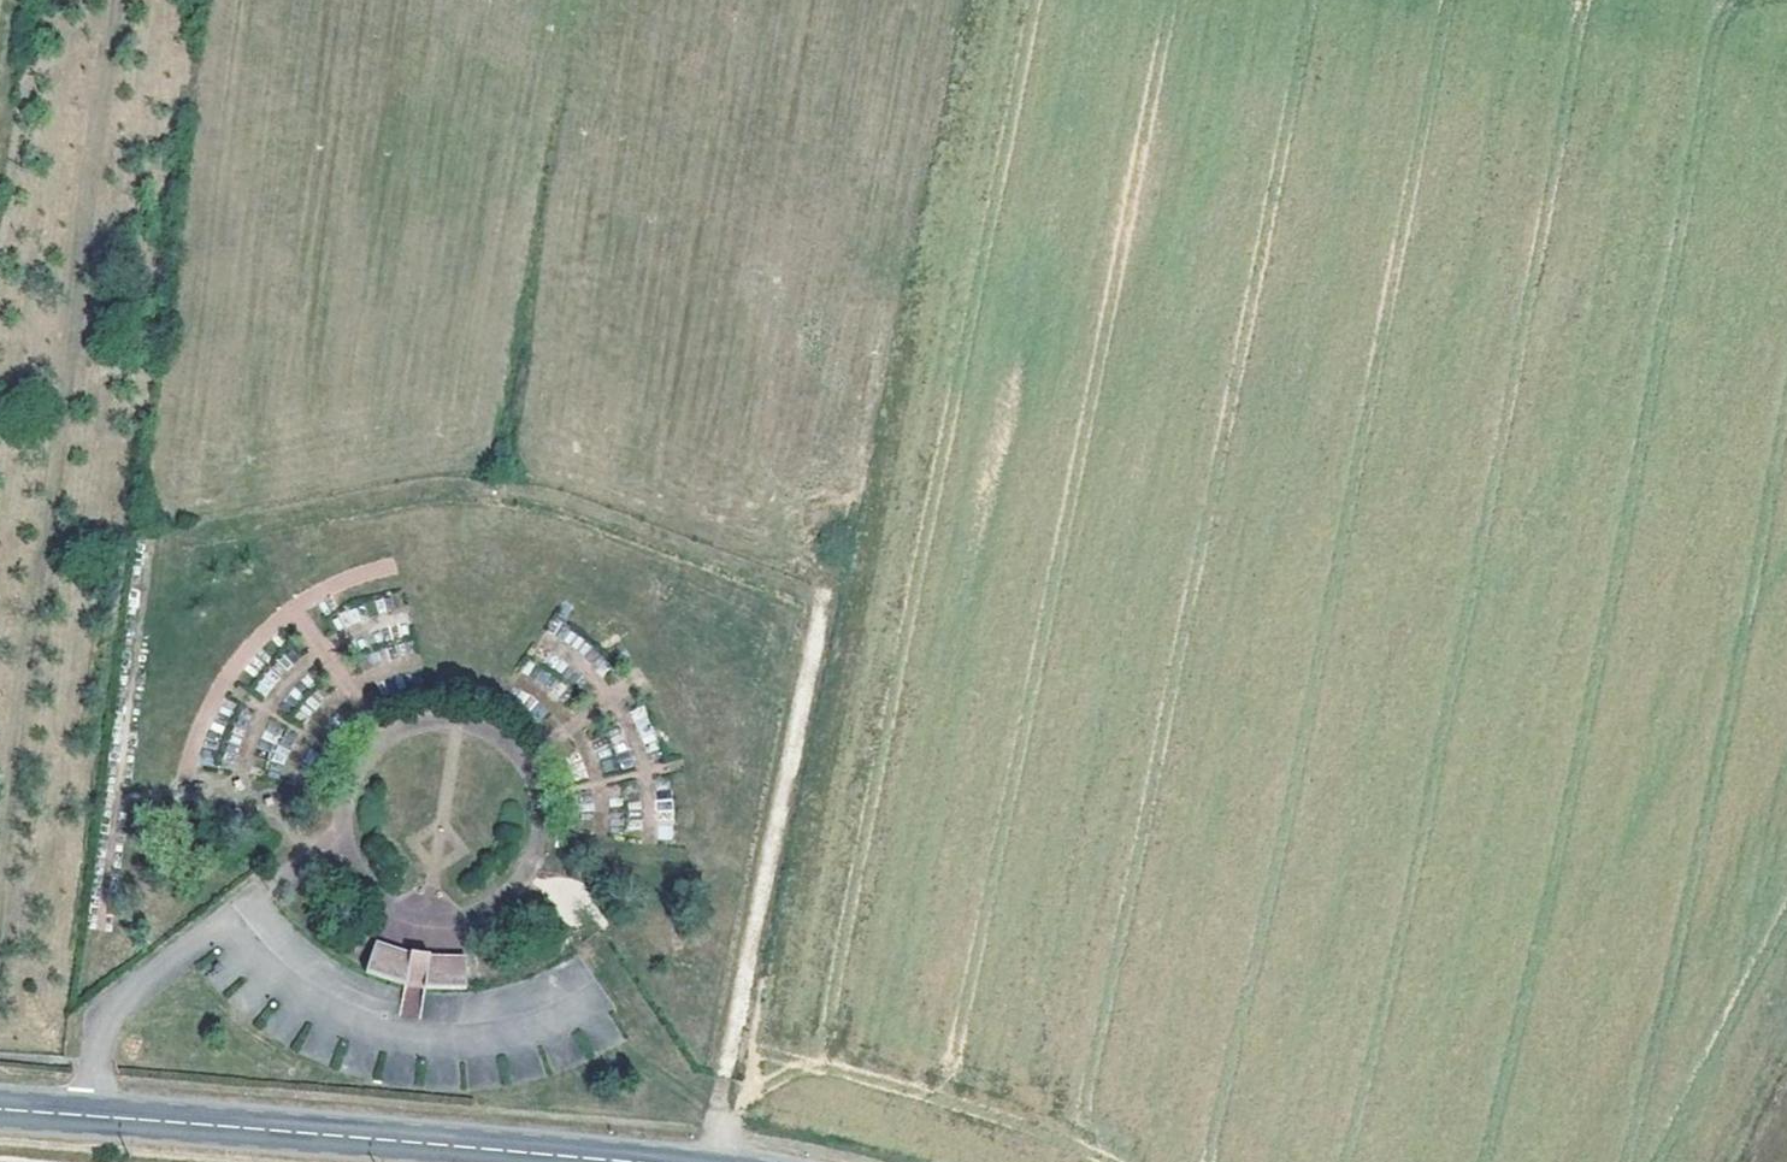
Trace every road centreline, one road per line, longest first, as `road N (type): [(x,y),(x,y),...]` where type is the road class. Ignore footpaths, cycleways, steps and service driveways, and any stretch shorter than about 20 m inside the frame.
road 1 (secondary): [(0,1108),(620,1161)]

